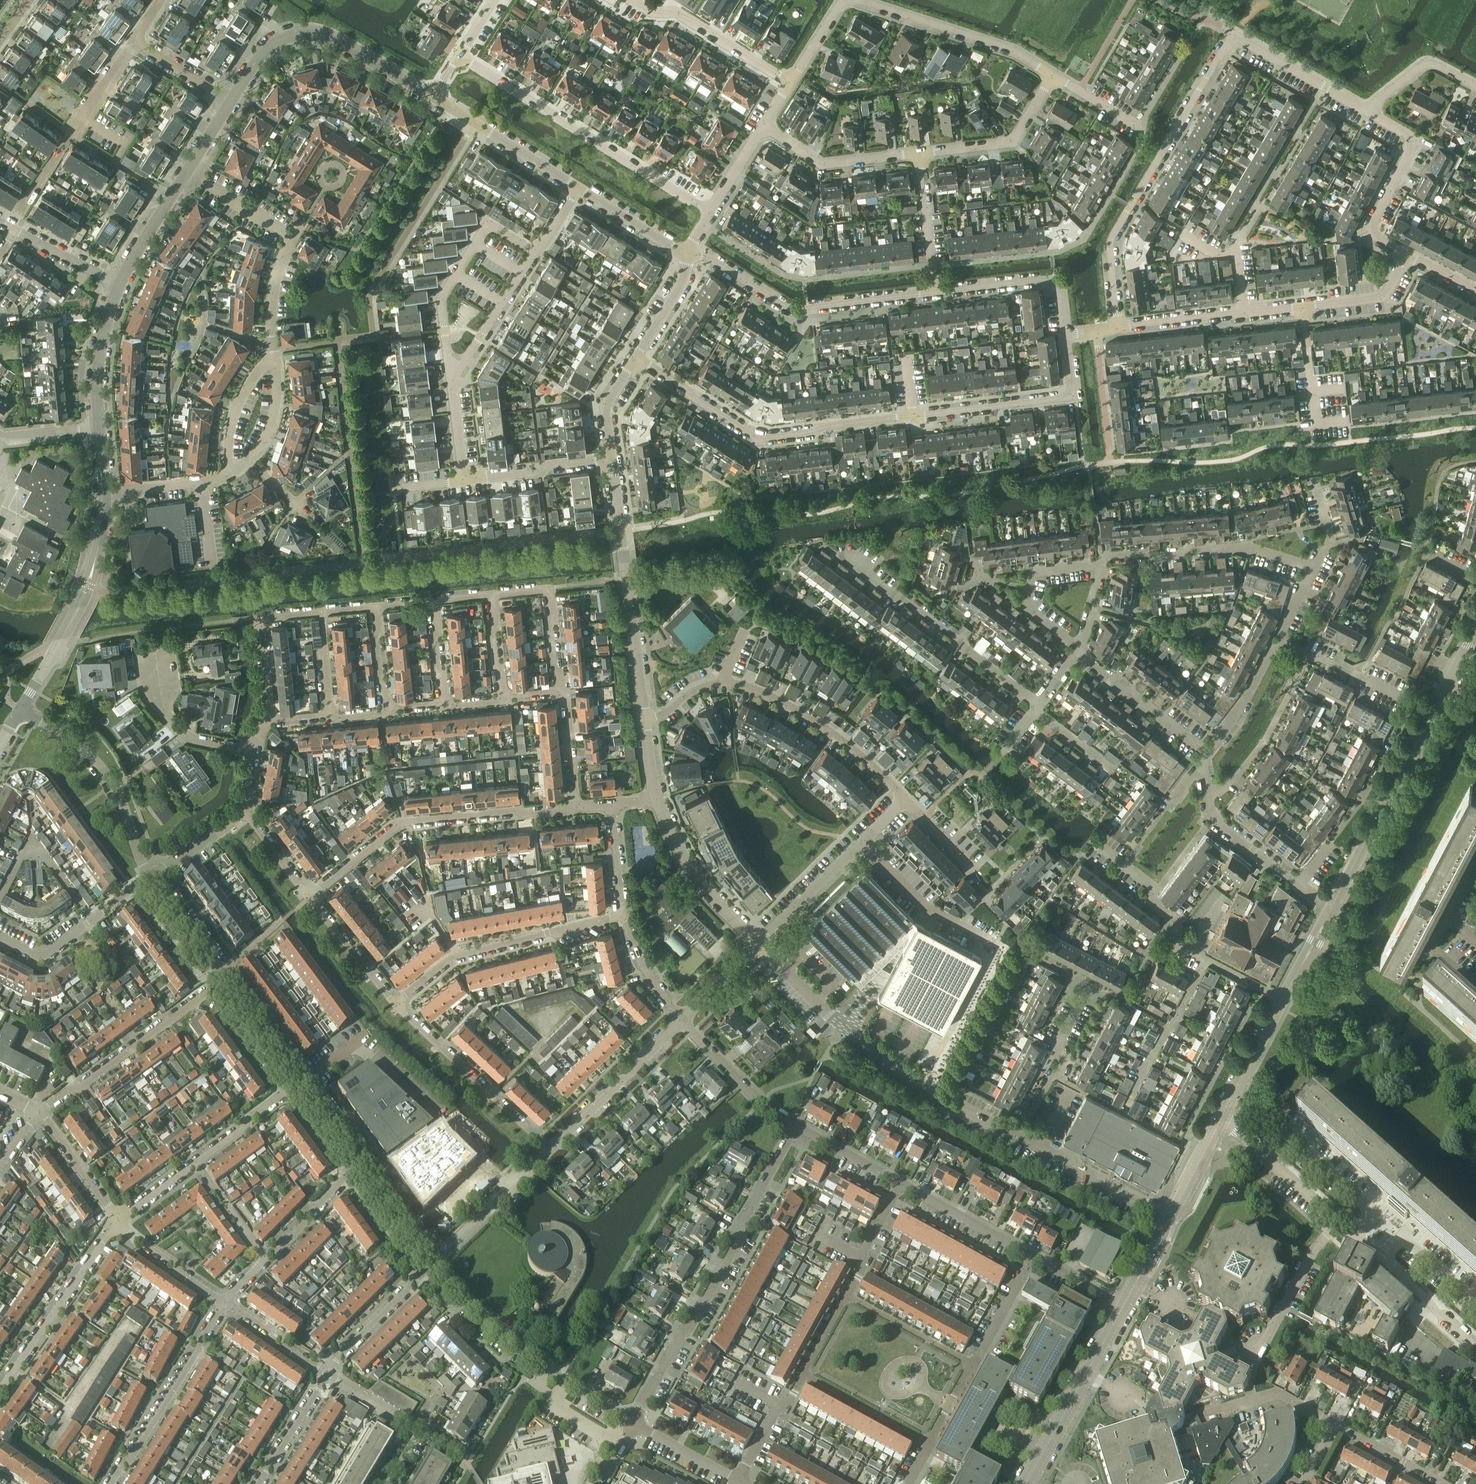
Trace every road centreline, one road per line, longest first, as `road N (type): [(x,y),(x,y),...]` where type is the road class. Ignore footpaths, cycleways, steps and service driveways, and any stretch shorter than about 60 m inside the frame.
road 1 (residential): [(635,359),(760,438),(1060,396),(1071,382),(1066,334)]
road 2 (residential): [(631,1422),(792,1123)]
road 3 (residential): [(1115,328),(1111,240),(1233,33)]
road 4 (unclassified): [(860,843),(921,907),(993,944),(922,1086)]
road 5 (residential): [(790,82),(844,0),(1014,52),(1053,74)]
road 6 (residential): [(904,798),(841,739),(750,686),(708,686),(645,718)]
road 7 (residential): [(578,807),(401,823),(308,896)]
road 8 (residential): [(708,212),(459,56)]
road 9 (residential): [(1035,707),(825,544)]
road 10 (residential): [(935,292),(795,308),(709,258),(686,253)]
road 11 (residential): [(1284,1000),(1188,951),(1149,883),(1093,842)]
road 12 (tertiary): [(230,101),(258,57),(294,30),(320,31),(433,97)]
road 13 (residential): [(631,1422),(501,1337),(436,1267)]
road 14 (residential): [(395,1003),(448,958),(622,916)]
road 15 (residential): [(274,348),(272,298),(293,238),(185,172)]
road 16 (tertiary): [(19,711),(87,588),(103,494)]
road 17 (residential): [(38,1116),(228,980)]
road 18 (residential): [(452,390),(445,288),(488,225),(534,250)]
road 19 (residential): [(151,878),(108,777),(70,738),(19,711)]
road 20 (tertiary): [(1331,909),(1434,714)]
road 21 (residential): [(1316,567),(1245,546),(1118,554),(1102,563)]
road 22 (tertiary): [(922,1086),(841,1027),(758,944)]
road 23 (residential): [(224,1301),(110,1483)]
road 24 (residential): [(550,1147),(395,1003)]
road 25 (tertiary): [(1027,1483),(1125,1307)]
road 26 (residential): [(117,1226),(0,1388)]
road 27 (residential): [(1404,255),(1372,236),(1371,224),(1414,139),(1368,110)]
road 28 (residential): [(1475,1345),(1337,1222)]
road 29 (residential): [(550,1147),(682,1020)]
road 30 (residential): [(790,82),(677,12),(650,12),(631,0)]
road 31 (tertiary): [(758,944),(702,886),(667,835),(655,798)]
road 32 (residential): [(1331,909),(1213,818),(1208,791)]
road 33 (residential): [(1066,334),(1054,280),(935,292)]
road 34 (residential): [(1208,791),(1224,789),(1266,738),(1308,656)]
road 35 (residential): [(918,153),(1013,141),(1053,74)]
road 36 (tertiary): [(1170,1216),(1017,1136)]
road 37 (residential): [(1102,563),(1034,572),(1027,606),(1078,651)]
road 38 (tertiary): [(578,187),(433,97)]
road 39 (residential): [(383,1483),(416,1429),(328,1374)]
road 40 (residential): [(763,126),(822,164),(918,153)]
road 41 (residential): [(254,749),(187,737),(162,708),(154,649)]
road 42 (residential): [(436,1267),(550,1147)]
road 43 (residential): [(1078,651),(1207,753)]
road 44 (residential): [(445,704),(434,601),(493,595)]
road 45 (residential): [(534,250),(452,390)]
road 46 (residential): [(270,718),(260,618),(321,613)]
road 47 (residential): [(1253,1353),(1312,1249),(1337,1222)]
road 48 (residential): [(1368,110),(1233,33)]
road 49 (residential): [(1337,1222),(1222,1119)]
road 50 (residential): [(328,1374),(436,1267)]
road 51 (residential): [(0,897),(23,854),(41,853),(92,920)]
road 52 (residential): [(792,1123),(682,1020)]
road 53 (residential): [(1475,987),(1432,947),(1475,866)]
road 54 (residential): [(1017,1136),(1065,1058),(1061,1039),(1079,1004)]
road 55 (tertiary): [(98,428),(101,337),(116,284)]
road 56 (residential): [(1345,421),(1317,424),(1302,307)]
road 57 (residential): [(929,1445),(800,1377)]
road 58 (residential): [(972,1364),(844,1296)]
road 59 (residential): [(468,476),(611,455)]
road 60 (residential): [(1332,1426),(1276,1395),(1199,1418)]
road 61 (residential): [(758,944),(860,843)]
road 62 (residential): [(1028,1254),(904,1185)]
road 63 (residential): [(935,292),(918,153)]
road 64 (residential): [(274,348),(235,410),(226,476)]
road 65 (tertiary): [(645,718),(627,581)]
road 66 (residential): [(395,1003),(308,896)]
road 67 (residential): [(38,1116),(117,1226)]
road 68 (residential): [(266,1260),(361,1164)]
road 69 (residential): [(1207,753),(1277,638)]
road 70 (tertiary): [(1222,1119),(1284,1000)]
road 71 (residential): [(299,1078),(196,1160)]
road 72 (tertiary): [(116,284),(185,172)]
road 73 (residential): [(117,1226),(224,1301)]
road 74 (residential): [(1244,314),(1115,328)]
road 75 (residential): [(258,1483),(328,1374)]
road 76 (residential): [(1302,307),(1382,298),(1404,255)]
road 77 (residential): [(1368,110),(1424,64),(1475,87)]
road 78 (residential): [(904,1185),(792,1123)]
road 79 (residential): [(228,980),(151,878)]
road 80 (residential): [(436,1267),(361,1164)]
road 81 (residential): [(328,1374),(224,1301)]
road 82 (tertiary): [(627,581),(611,455)]
road 83 (tertiary): [(686,253),(578,187)]
road 84 (residential): [(844,1296),(904,1185)]
road 85 (residential): [(103,494),(226,476)]
road 86 (residential): [(1442,1483),(1332,1426)]
road 87 (residential): [(1028,1254),(972,1364)]
road 88 (residential): [(266,1260),(196,1160)]
road 89 (residential): [(682,1020),(638,964),(622,916)]
road 90 (residential): [(738,1480),(631,1422)]
road 91 (residential): [(299,1078),(228,980)]
road 92 (tertiary): [(635,359),(685,279),(686,253)]
road 93 (residential): [(738,1480),(800,1377)]
road 94 (residential): [(578,807),(561,690)]

